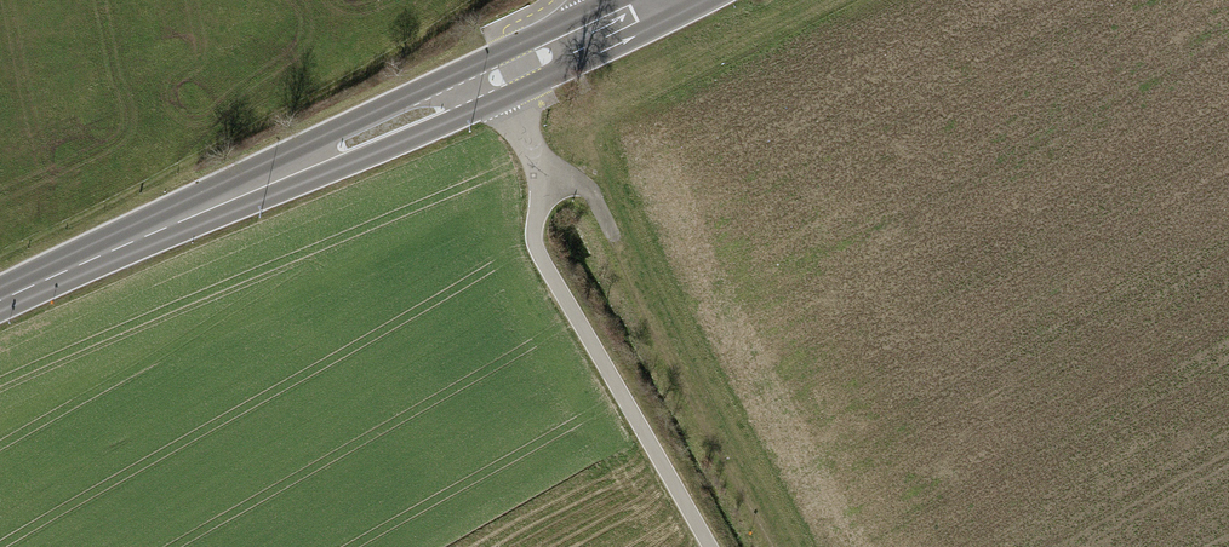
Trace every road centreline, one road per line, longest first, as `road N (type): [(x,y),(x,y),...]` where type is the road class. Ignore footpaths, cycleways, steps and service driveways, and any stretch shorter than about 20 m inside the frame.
road 1 (secondary): [(0,302),(657,0)]
road 2 (track): [(467,90),(522,127),(541,167),(594,198),(686,382),(782,546)]

